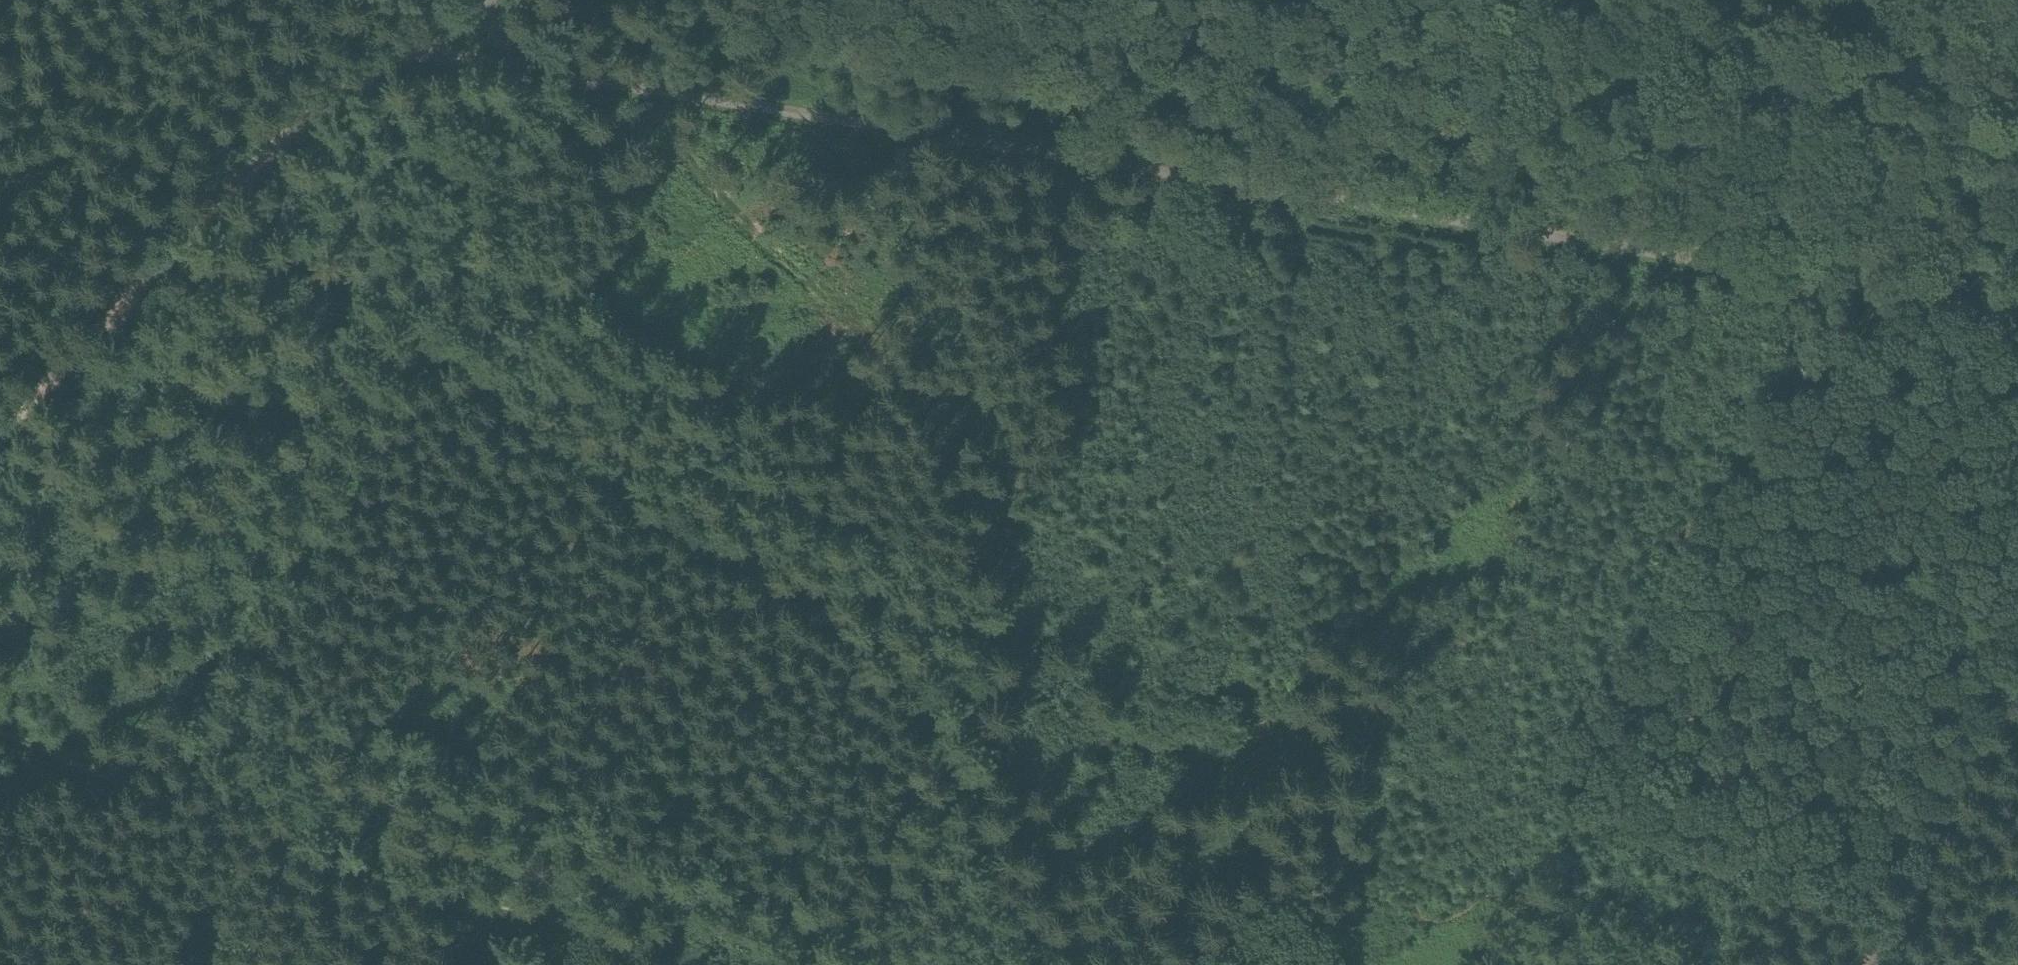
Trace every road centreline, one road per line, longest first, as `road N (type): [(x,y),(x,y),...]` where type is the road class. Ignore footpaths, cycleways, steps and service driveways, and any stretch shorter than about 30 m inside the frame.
road 1 (track): [(2017,315),(514,63),(386,65)]
road 2 (track): [(0,436),(123,300),(292,137),(386,65)]
road 3 (track): [(1280,859),(1324,679),(1382,593)]

